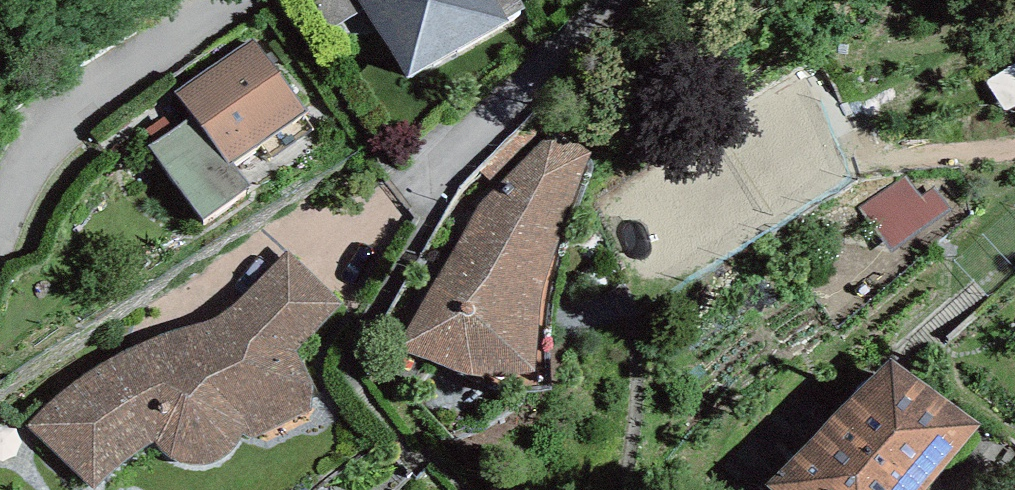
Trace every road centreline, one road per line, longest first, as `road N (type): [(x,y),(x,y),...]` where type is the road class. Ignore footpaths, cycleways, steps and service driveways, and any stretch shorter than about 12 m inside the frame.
road 1 (residential): [(247,0),(42,133),(0,245)]

